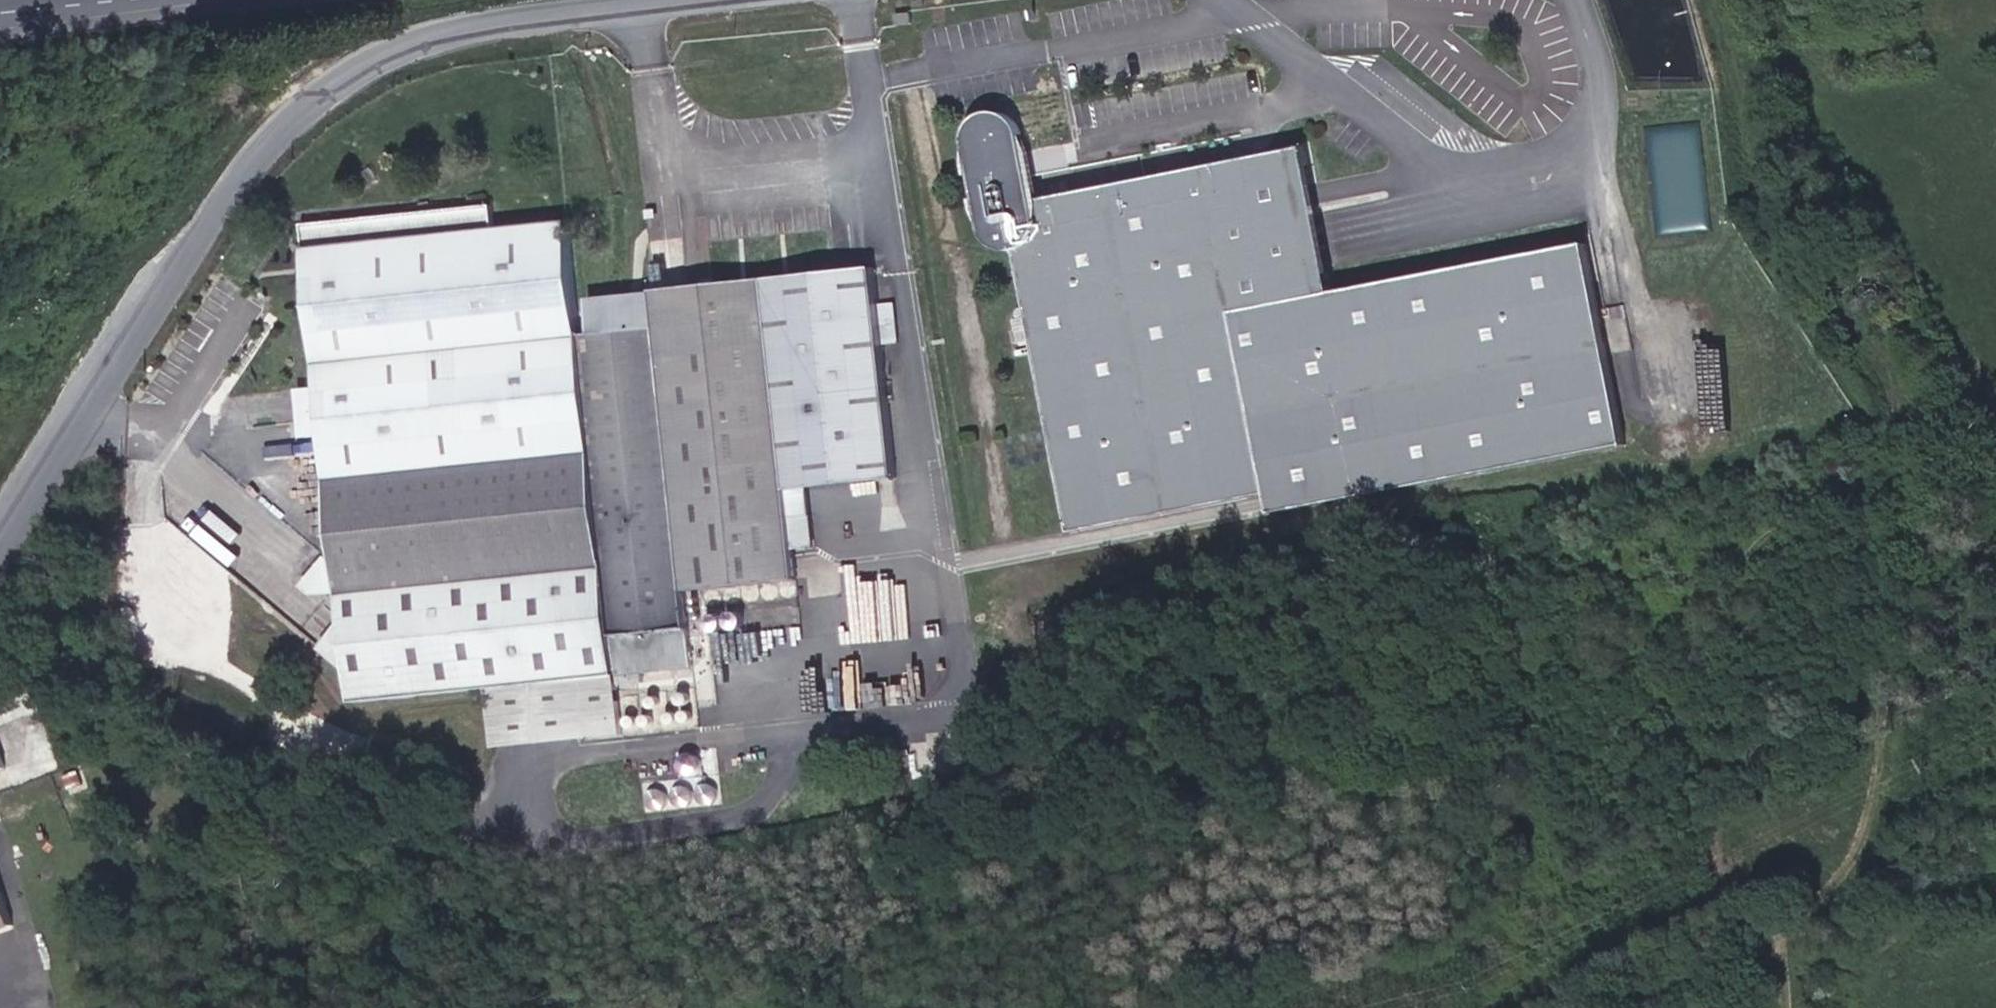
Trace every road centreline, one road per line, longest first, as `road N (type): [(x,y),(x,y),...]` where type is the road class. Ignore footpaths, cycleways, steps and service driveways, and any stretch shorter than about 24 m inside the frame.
road 1 (unclassified): [(0,564),(202,239),(258,162),(326,99),(369,65),(424,42),(720,0)]

